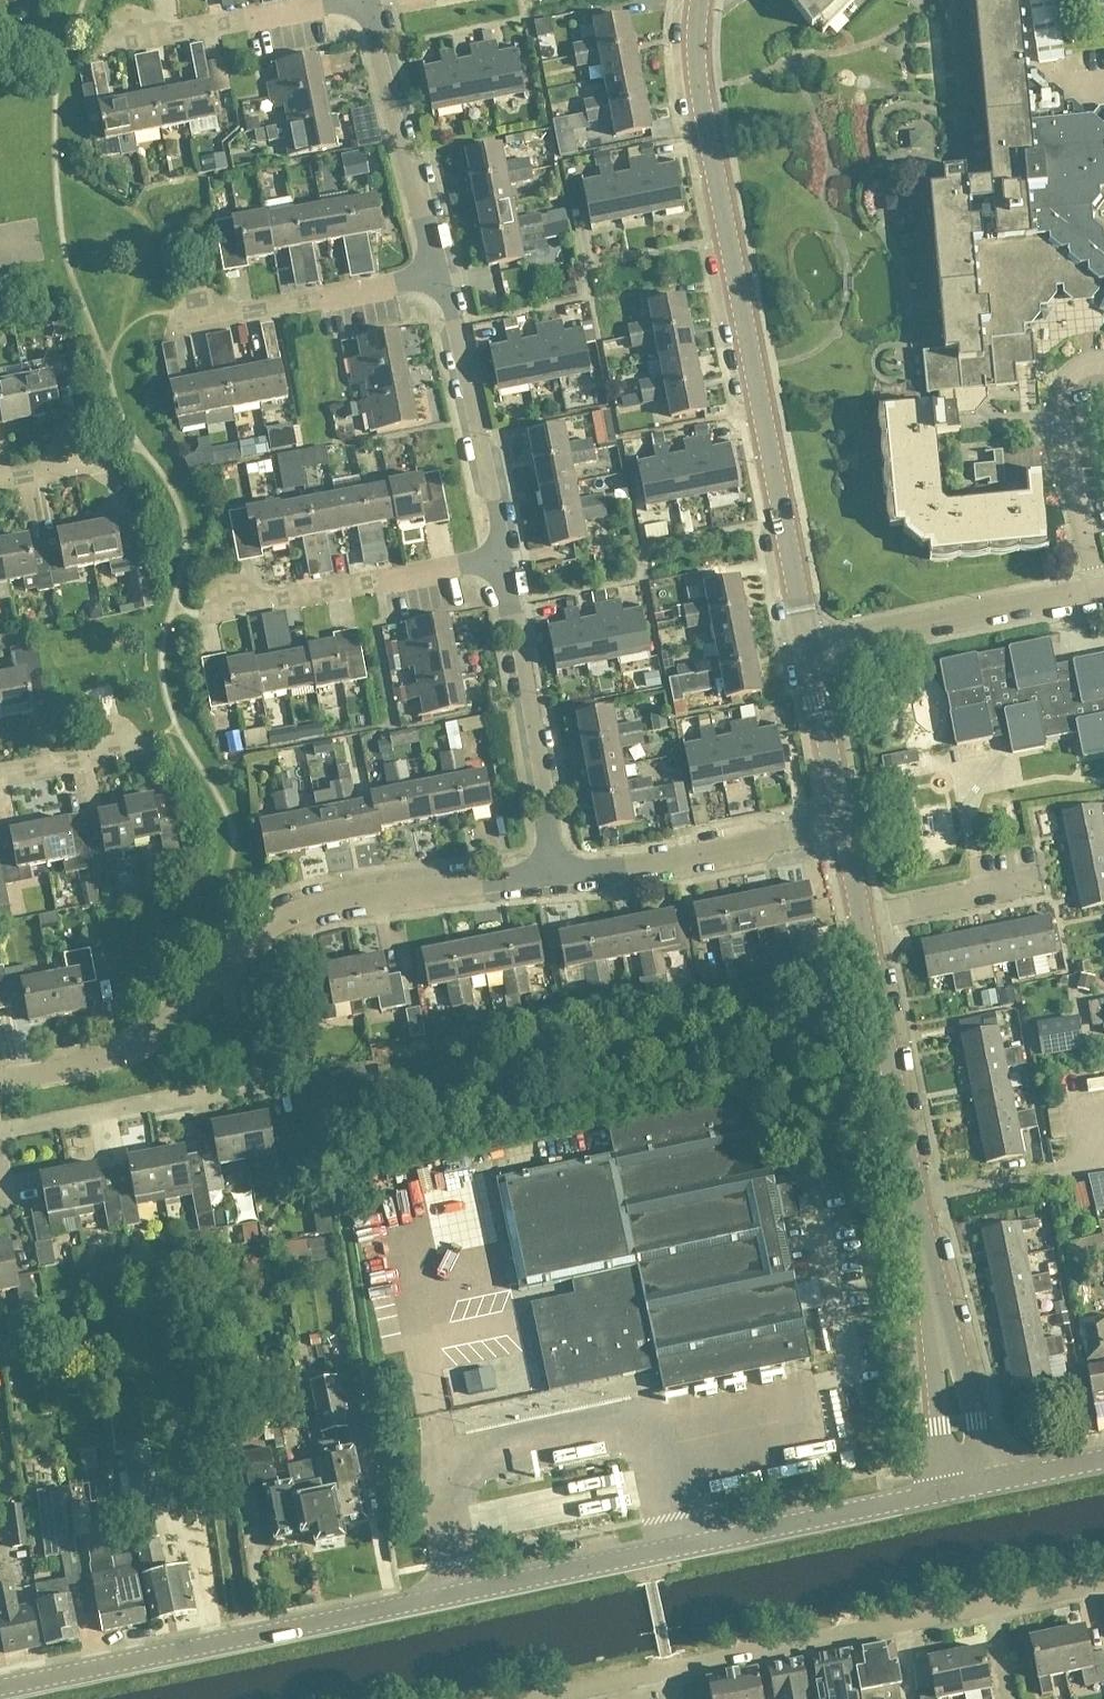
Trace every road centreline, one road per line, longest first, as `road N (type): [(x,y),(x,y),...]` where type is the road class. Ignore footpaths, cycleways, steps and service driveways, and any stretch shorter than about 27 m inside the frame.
road 1 (tertiary): [(0,1690),(970,1490)]
road 2 (tertiary): [(807,652),(705,134),(701,0)]
road 3 (residential): [(545,1698),(1103,1586)]
road 4 (residential): [(553,879),(292,914),(268,924),(216,974)]
road 5 (residential): [(553,879),(504,563)]
road 6 (residential): [(200,619),(504,563)]
road 7 (residential): [(807,652),(1103,593)]
road 8 (tertiary): [(970,1490),(919,1197)]
road 9 (residential): [(844,830),(553,879)]
road 10 (residential): [(504,563),(438,278)]
road 11 (residential): [(438,278),(366,0)]
road 12 (tertiary): [(919,1197),(862,921)]
road 13 (residential): [(919,1197),(1095,1165),(1083,1088),(1103,1085)]
road 14 (residential): [(101,49),(366,0)]
road 15 (residential): [(176,324),(438,278)]
road 16 (residential): [(253,1086),(0,1136)]
road 17 (residential): [(216,974),(127,1051),(79,1072),(0,1087)]
road 18 (residential): [(862,921),(1046,882)]
road 19 (tertiary): [(844,830),(807,652)]
road 20 (residential): [(0,776),(145,747)]
road 21 (tertiary): [(970,1490),(1103,1461)]
road 22 (residential): [(216,974),(262,1047),(253,1086)]

